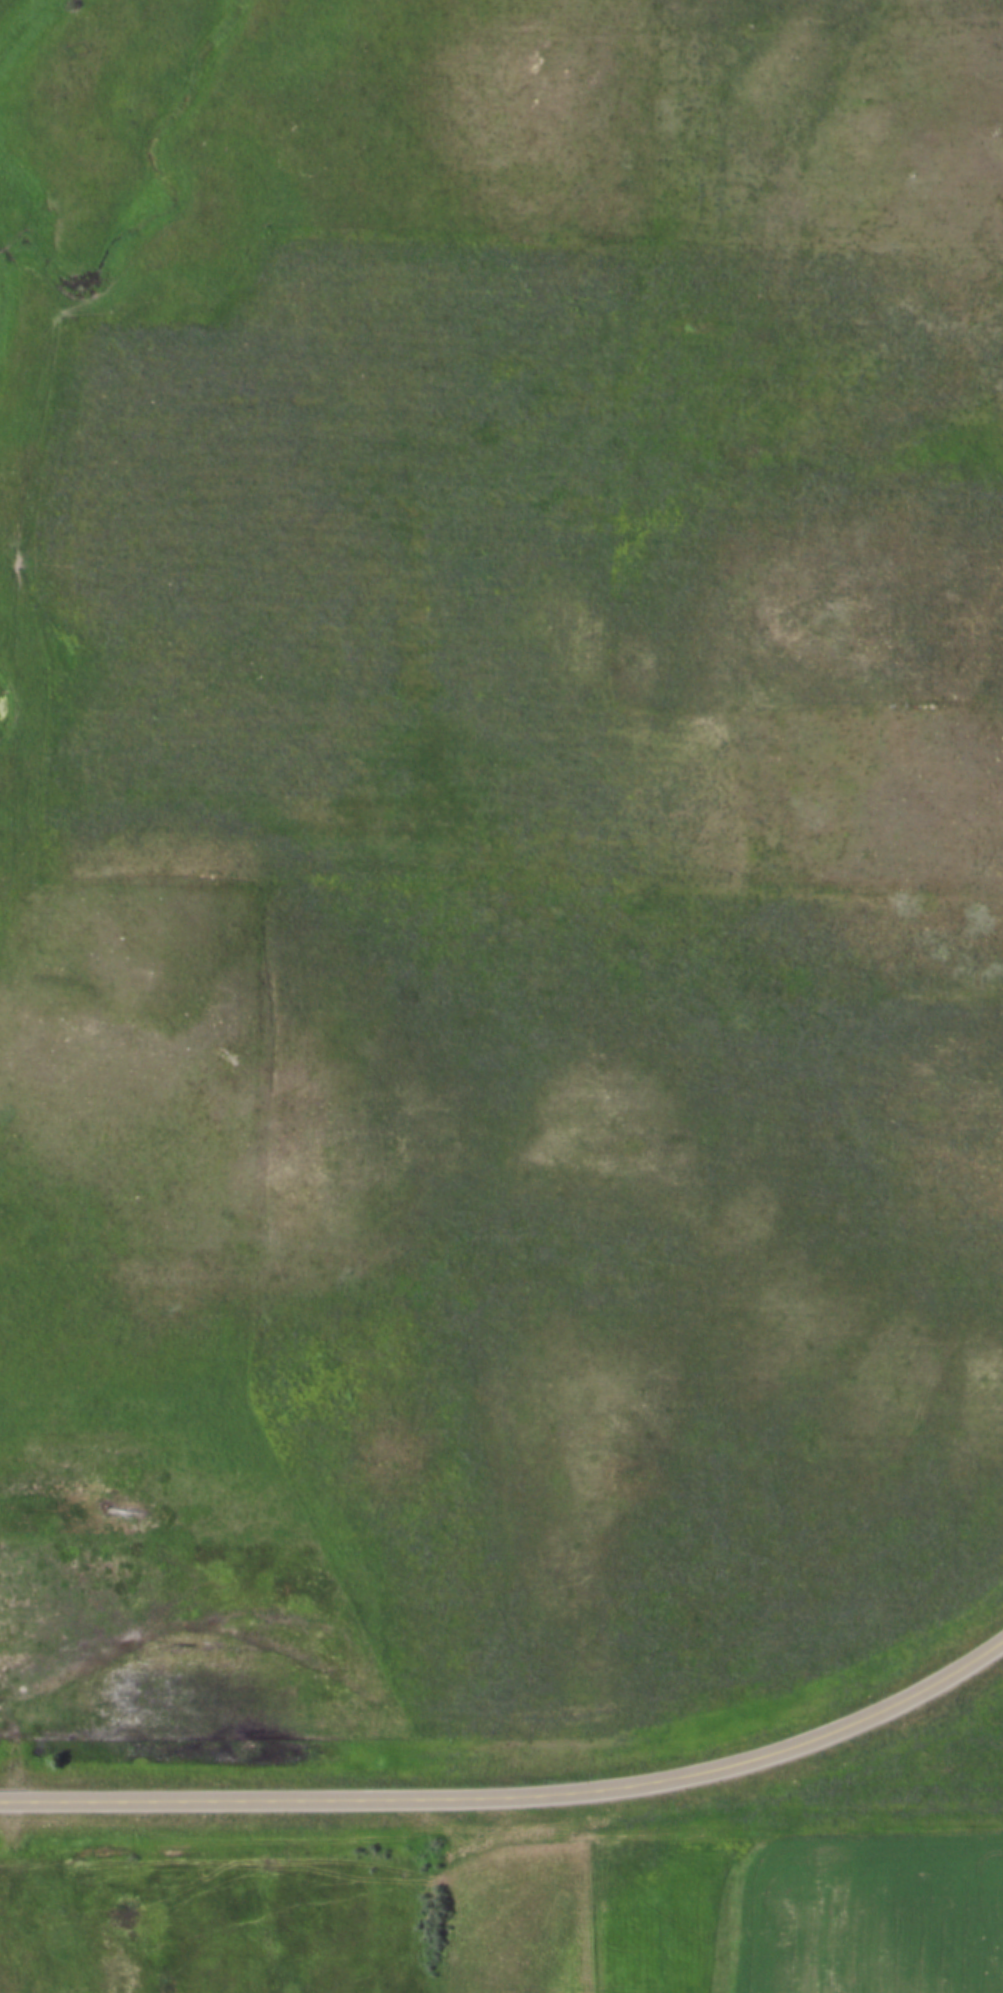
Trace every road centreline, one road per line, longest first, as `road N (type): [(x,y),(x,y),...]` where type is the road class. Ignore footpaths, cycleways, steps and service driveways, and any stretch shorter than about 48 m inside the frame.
road 1 (secondary): [(1002,1650),(871,1723),(748,1770),(640,1792),(0,1808)]

